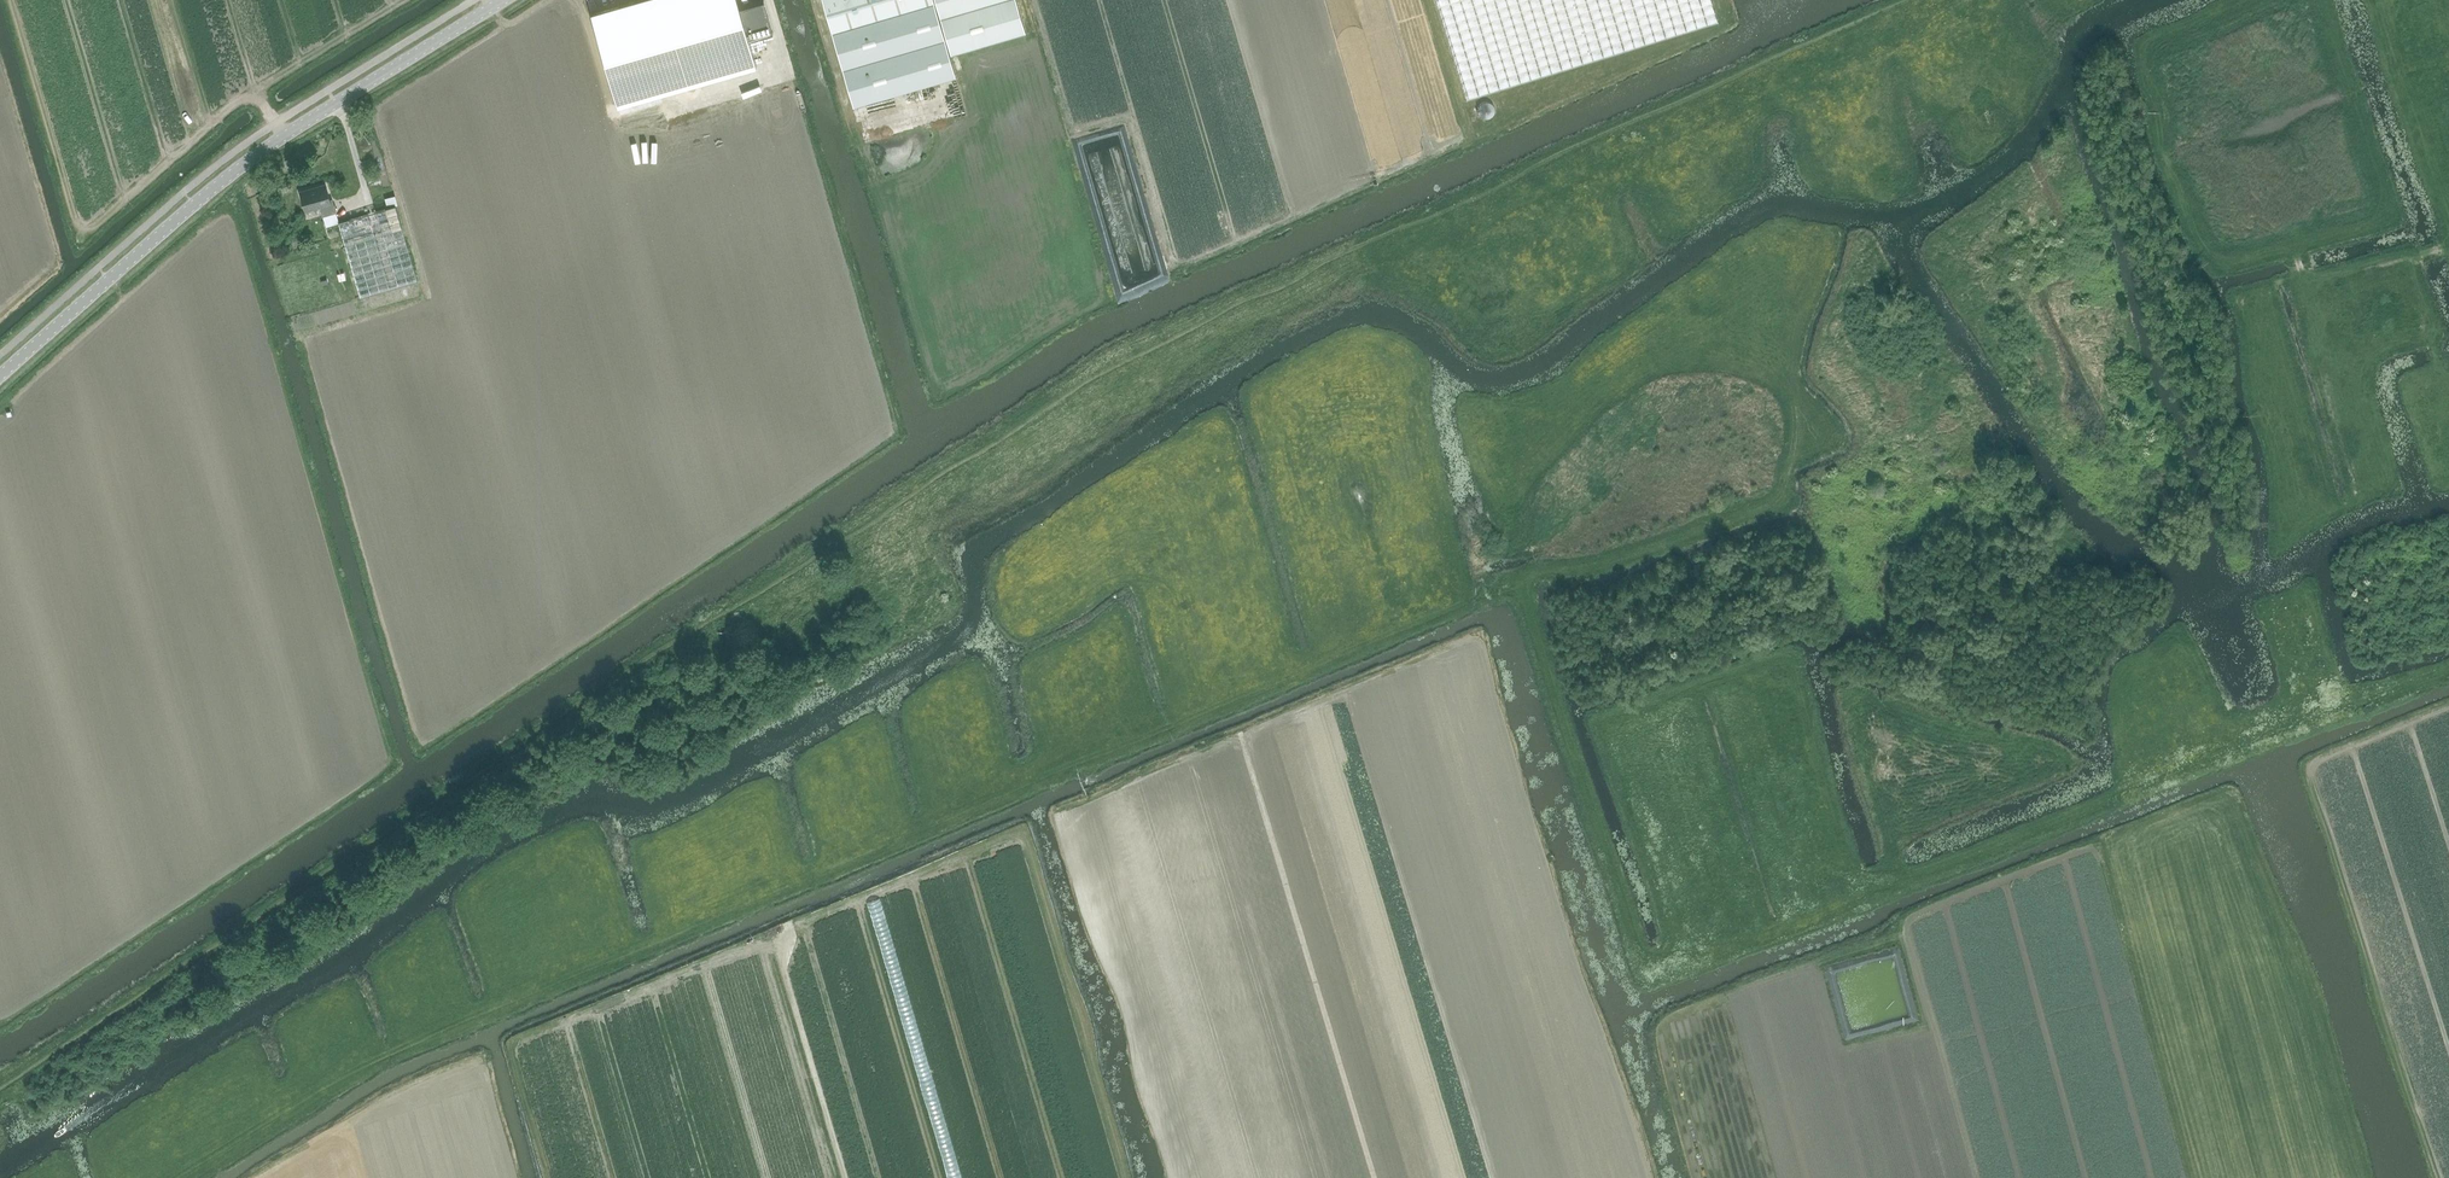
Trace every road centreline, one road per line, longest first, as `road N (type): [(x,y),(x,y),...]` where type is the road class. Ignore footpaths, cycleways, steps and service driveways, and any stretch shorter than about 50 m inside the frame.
road 1 (unclassified): [(0,376),(239,168),(507,0)]

